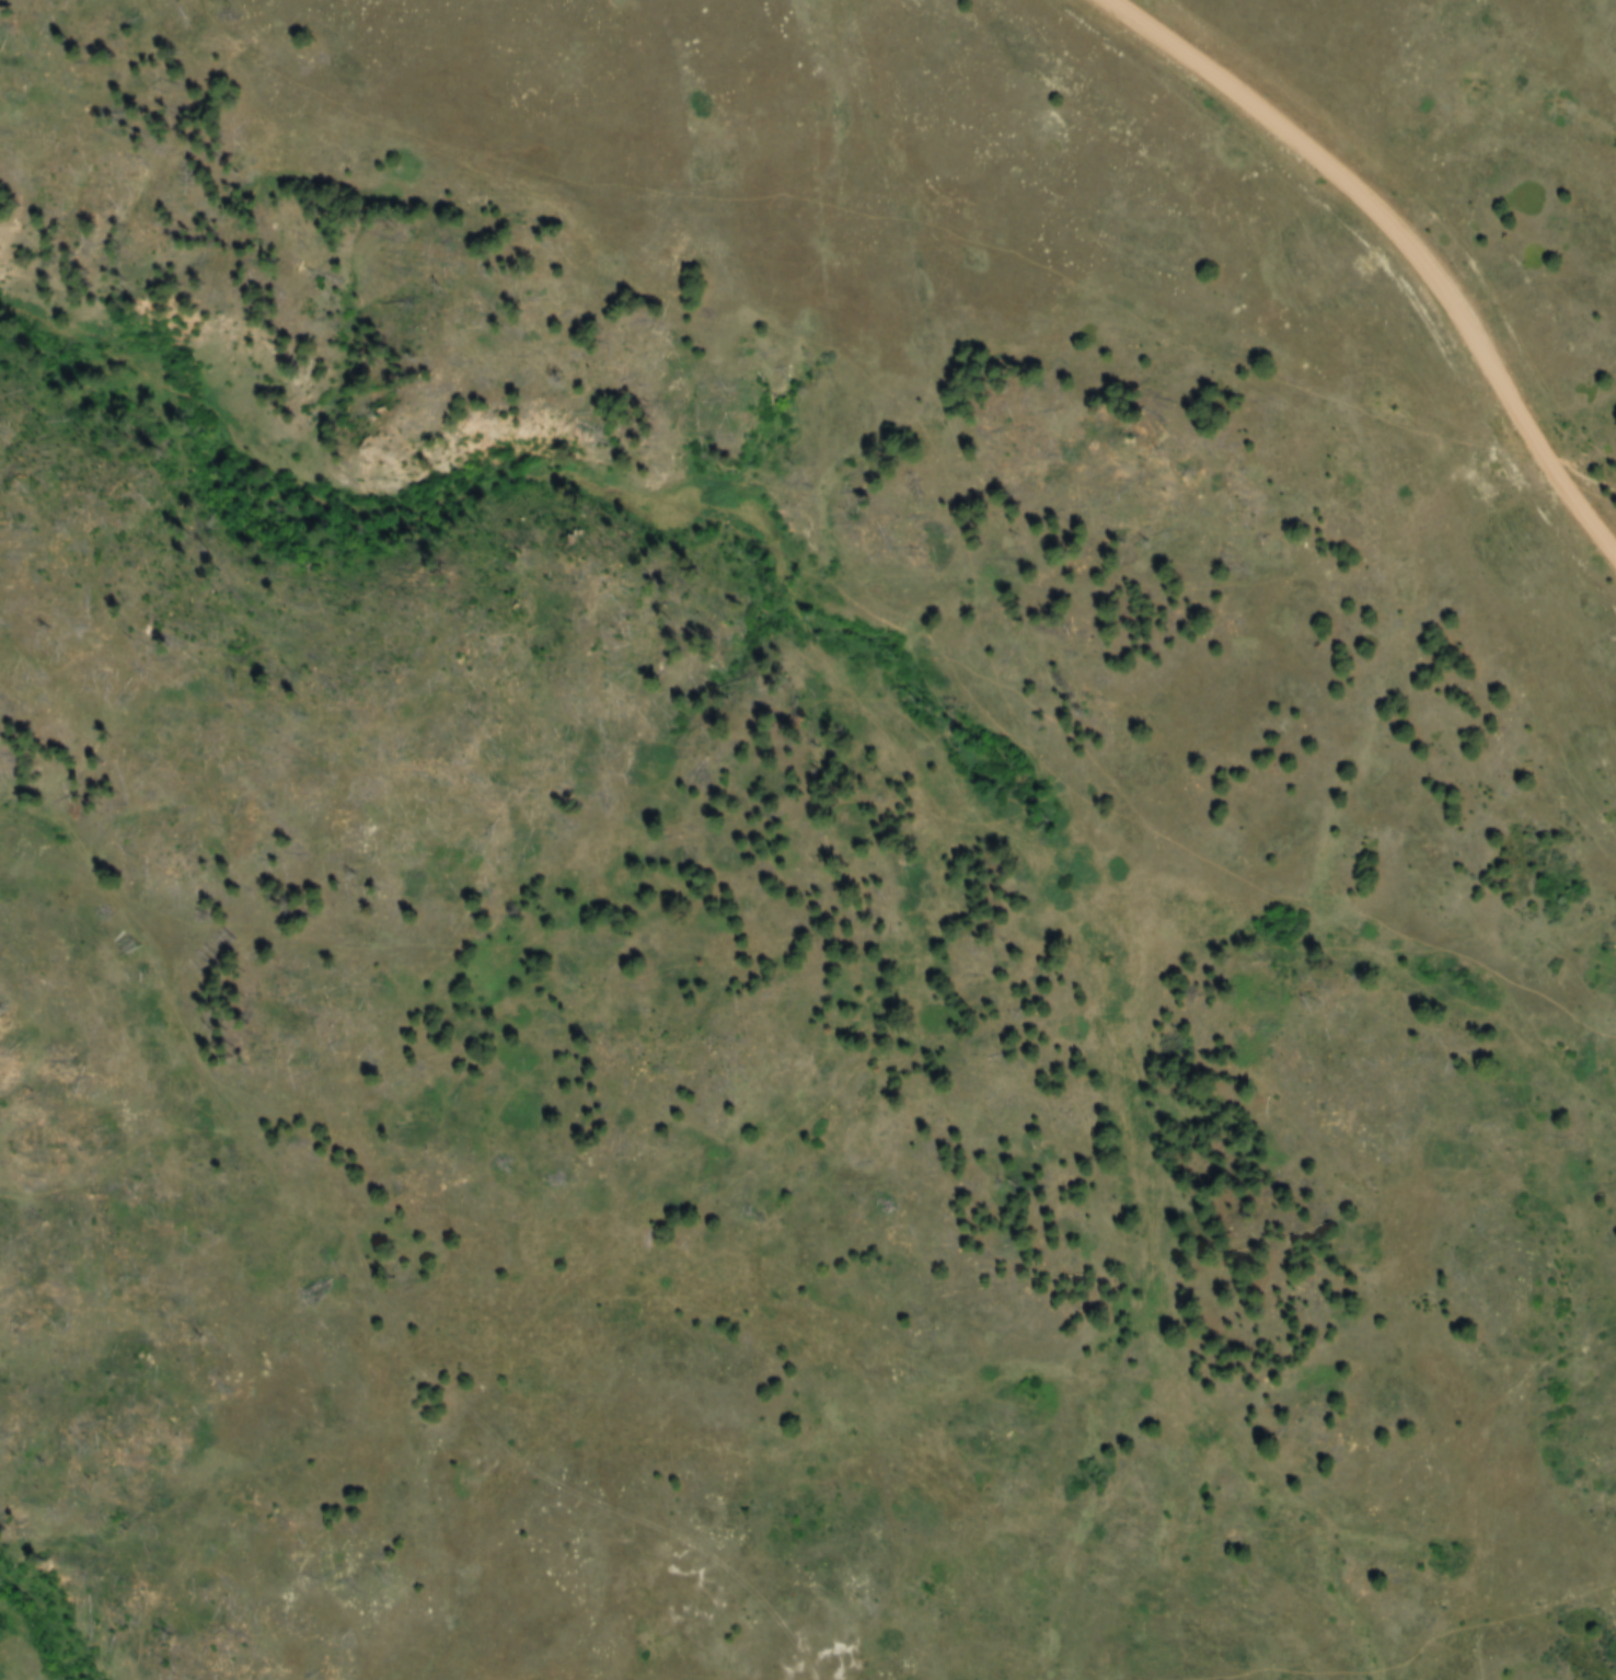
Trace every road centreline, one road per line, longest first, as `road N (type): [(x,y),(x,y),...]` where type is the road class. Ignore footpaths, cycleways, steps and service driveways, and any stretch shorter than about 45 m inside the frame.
road 1 (residential): [(1109,0),(1301,138),(1418,256),(1528,433),(1615,549)]

